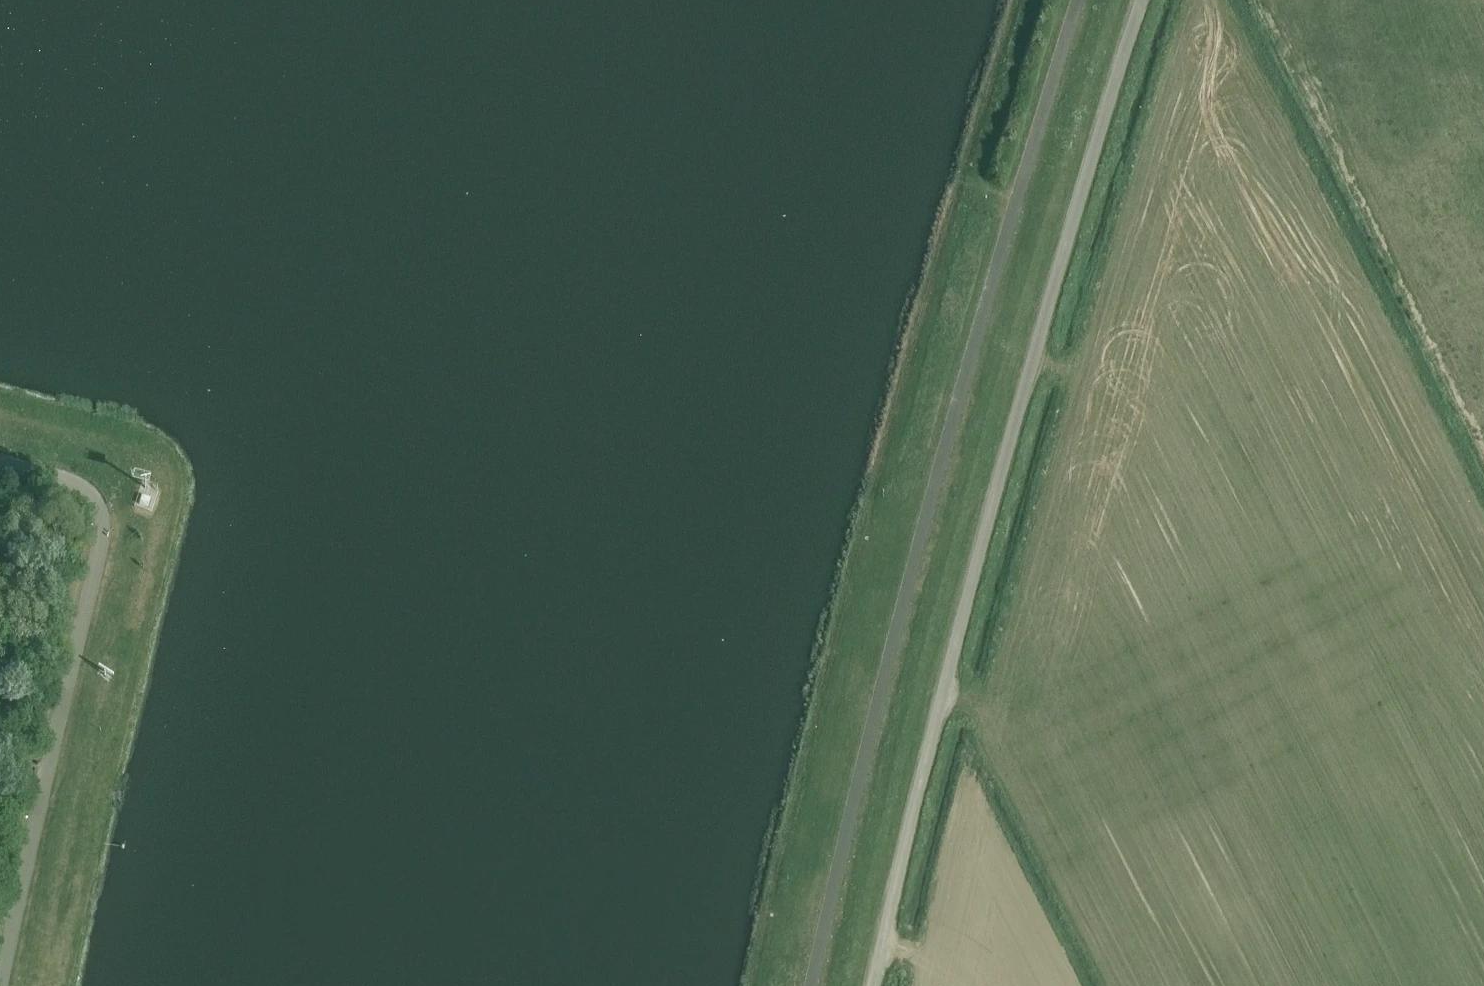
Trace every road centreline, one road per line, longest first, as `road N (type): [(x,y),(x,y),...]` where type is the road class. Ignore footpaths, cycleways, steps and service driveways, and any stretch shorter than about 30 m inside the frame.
road 1 (unclassified): [(877,985),(1031,367),(1144,0)]
road 2 (unclassified): [(10,985),(109,519),(83,482),(0,459)]

